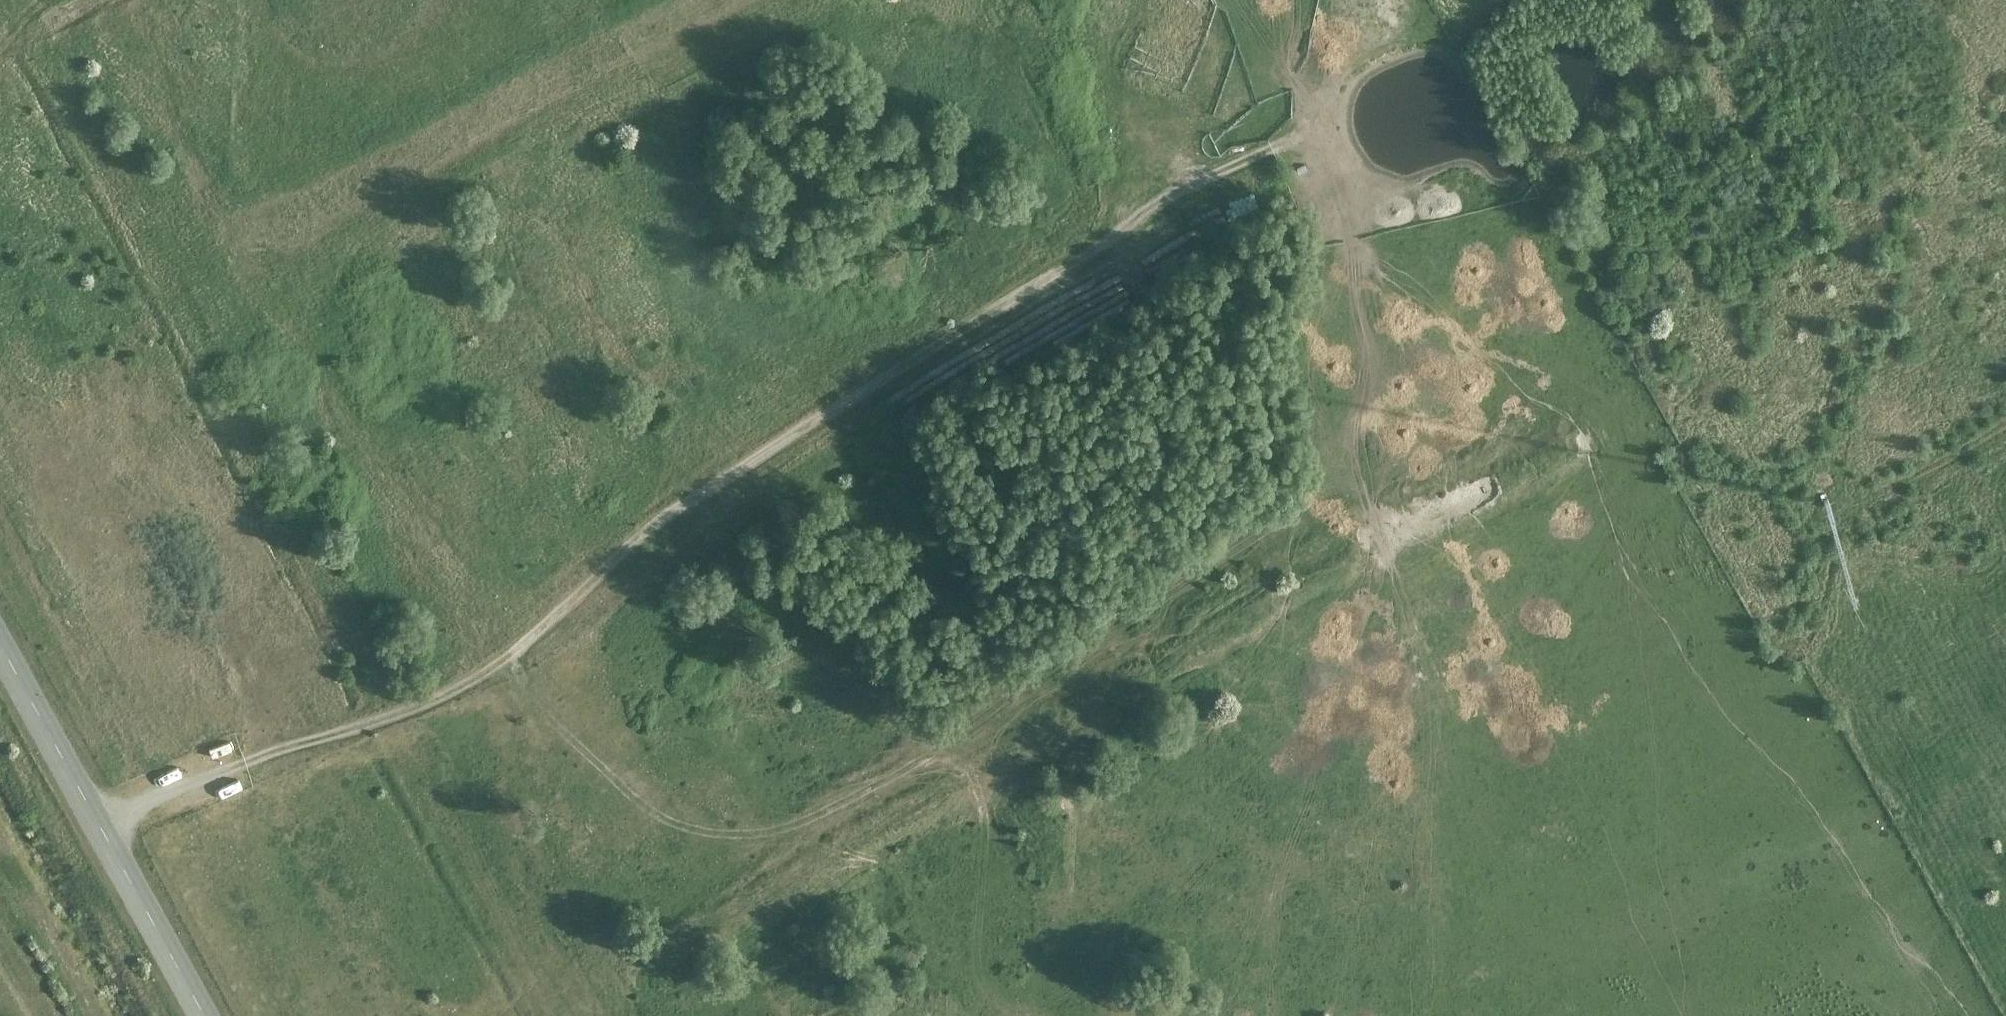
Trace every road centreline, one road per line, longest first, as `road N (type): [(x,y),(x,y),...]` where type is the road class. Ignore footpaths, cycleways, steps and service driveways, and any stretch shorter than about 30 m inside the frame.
road 1 (residential): [(0,644),(207,1015)]
road 2 (track): [(1886,489),(2005,418)]

